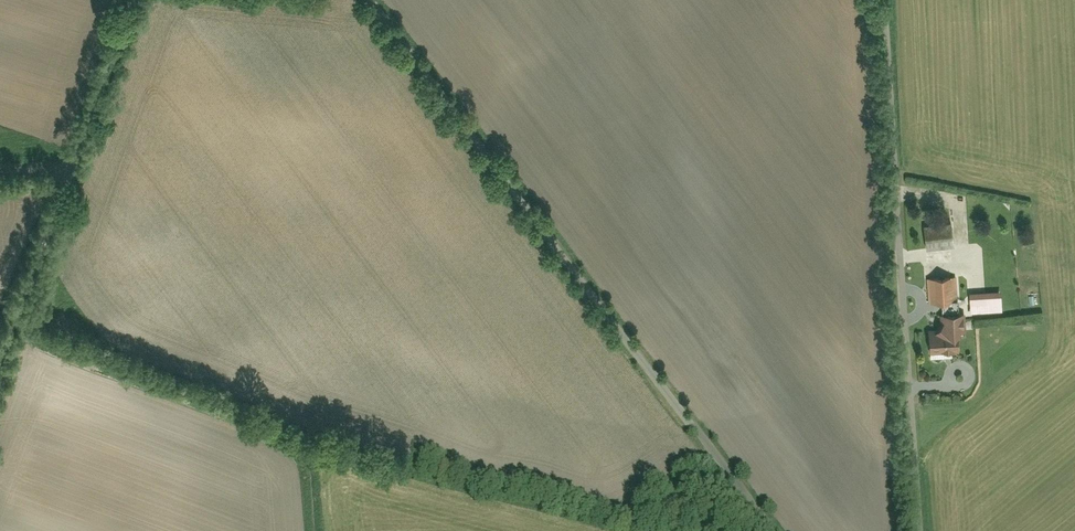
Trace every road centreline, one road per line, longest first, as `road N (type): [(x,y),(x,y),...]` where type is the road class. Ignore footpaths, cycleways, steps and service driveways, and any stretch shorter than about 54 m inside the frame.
road 1 (residential): [(774,530),(373,0)]
road 2 (residential): [(890,0),(921,530)]
road 3 (track): [(0,348),(134,0)]

